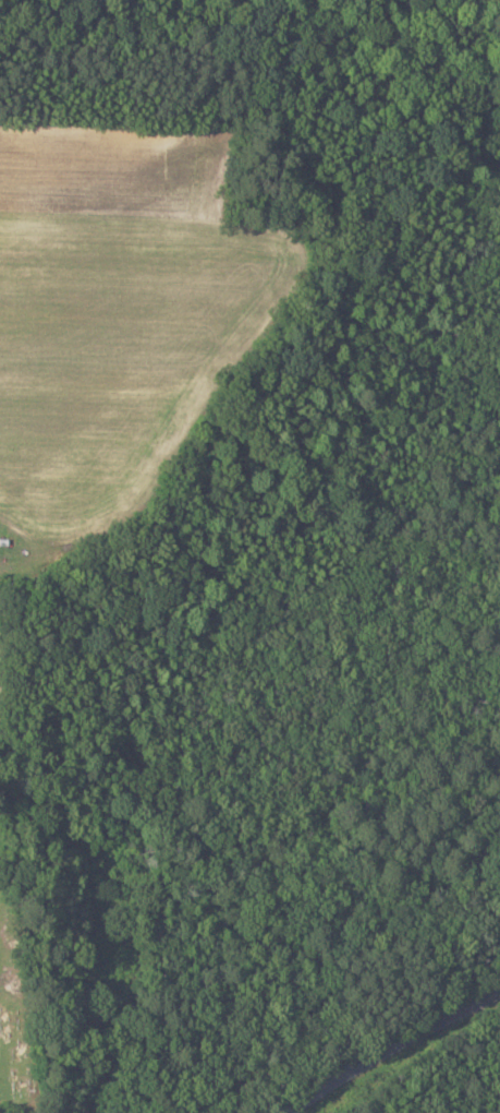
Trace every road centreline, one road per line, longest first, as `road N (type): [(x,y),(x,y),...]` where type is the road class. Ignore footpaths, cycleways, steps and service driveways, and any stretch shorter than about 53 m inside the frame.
road 1 (residential): [(291,1112),(499,997)]

